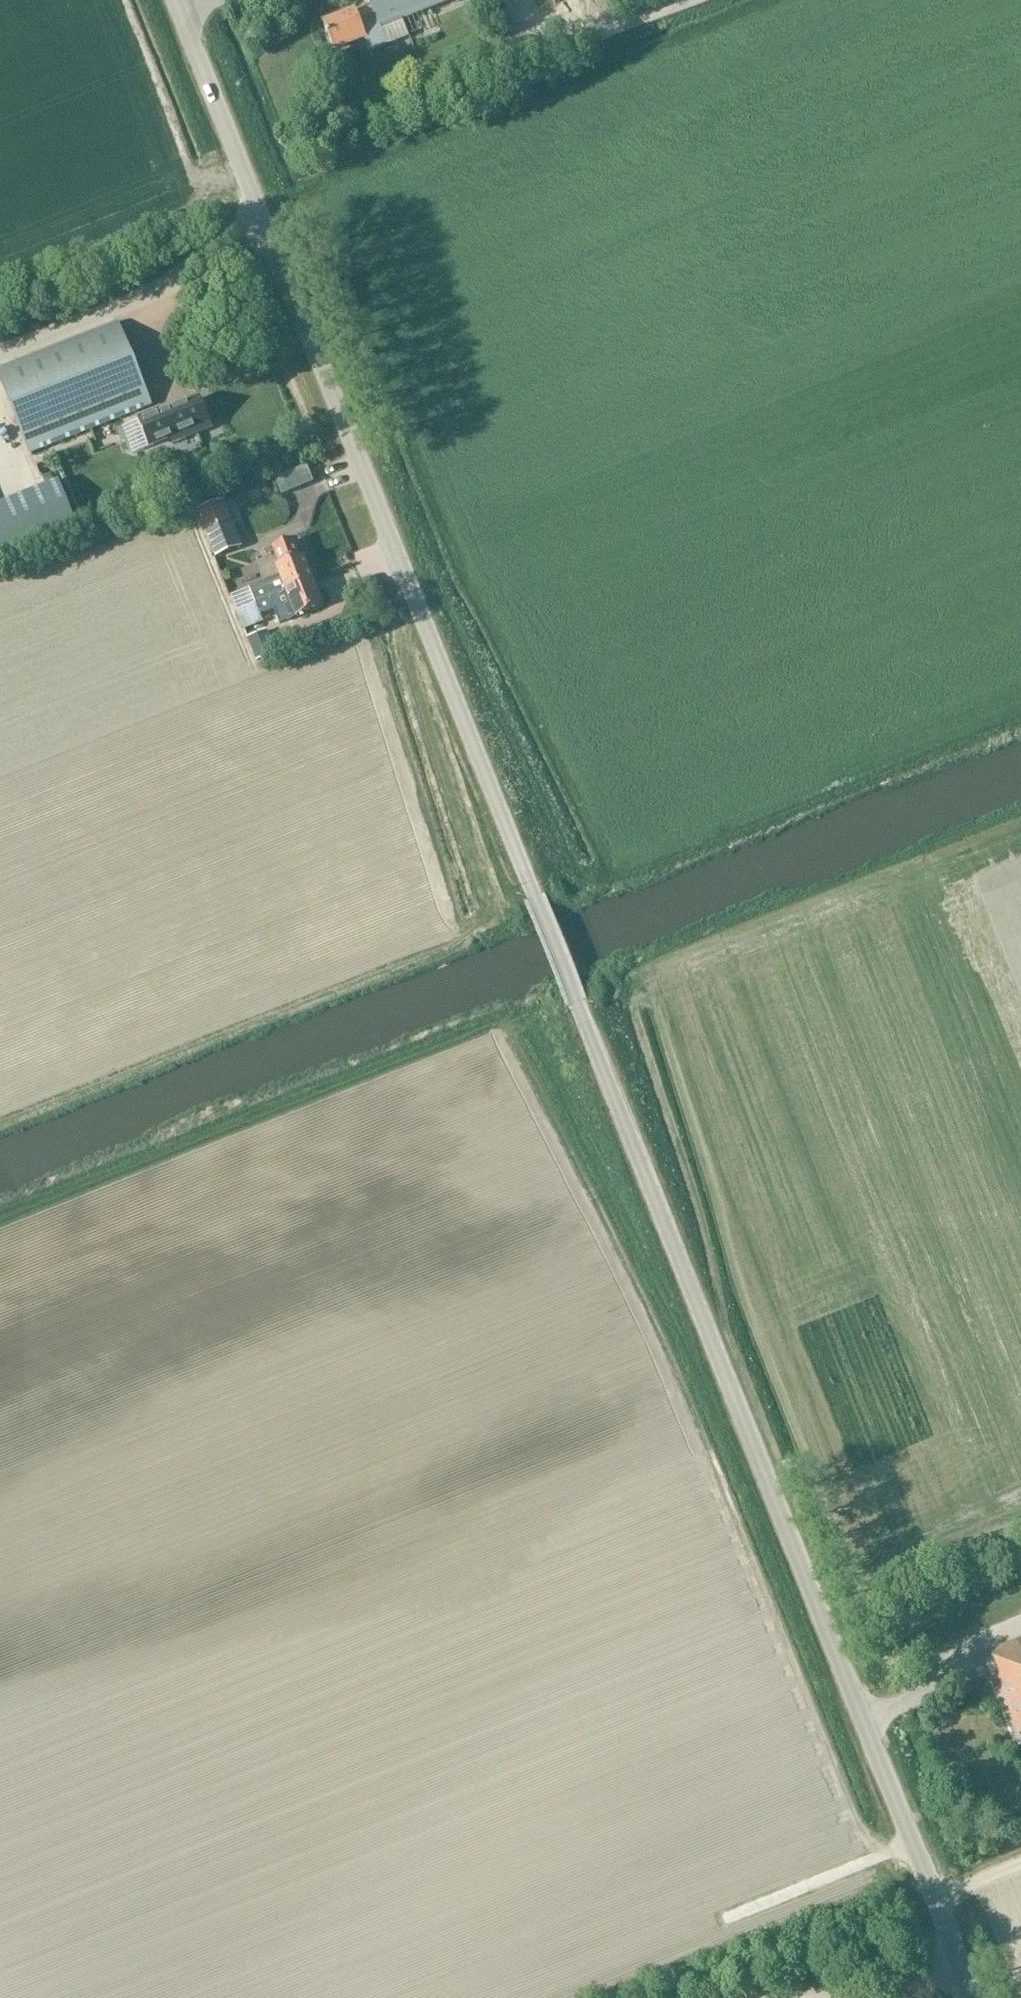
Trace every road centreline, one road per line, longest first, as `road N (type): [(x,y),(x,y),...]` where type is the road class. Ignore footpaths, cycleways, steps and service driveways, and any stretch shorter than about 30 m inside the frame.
road 1 (unclassified): [(977,1997),(179,0)]

